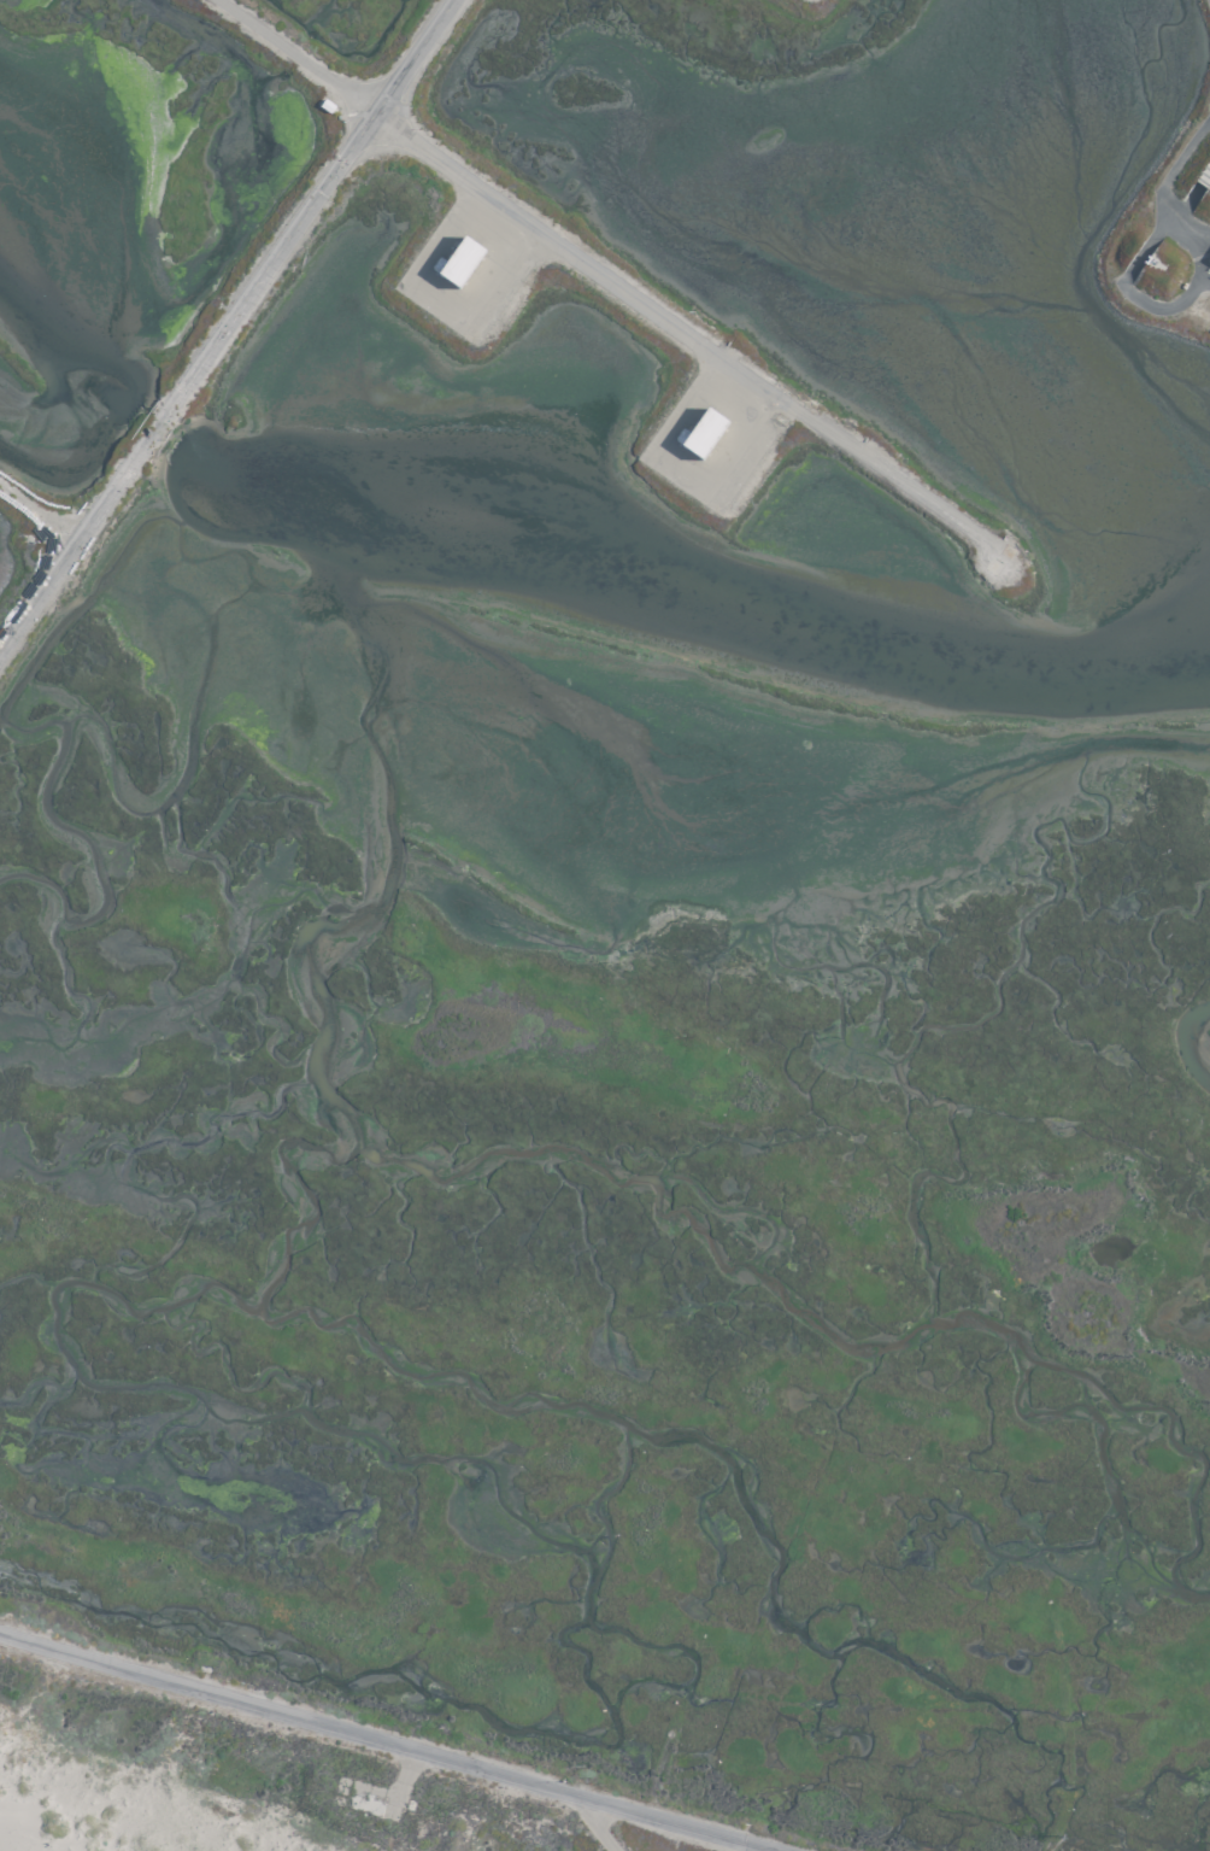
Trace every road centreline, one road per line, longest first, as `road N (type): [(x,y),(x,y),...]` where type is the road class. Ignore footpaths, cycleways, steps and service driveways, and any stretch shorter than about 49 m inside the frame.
road 1 (residential): [(221,0),(998,550)]
road 2 (residential): [(781,1850),(0,1632)]
road 3 (residential): [(446,0),(0,641)]

